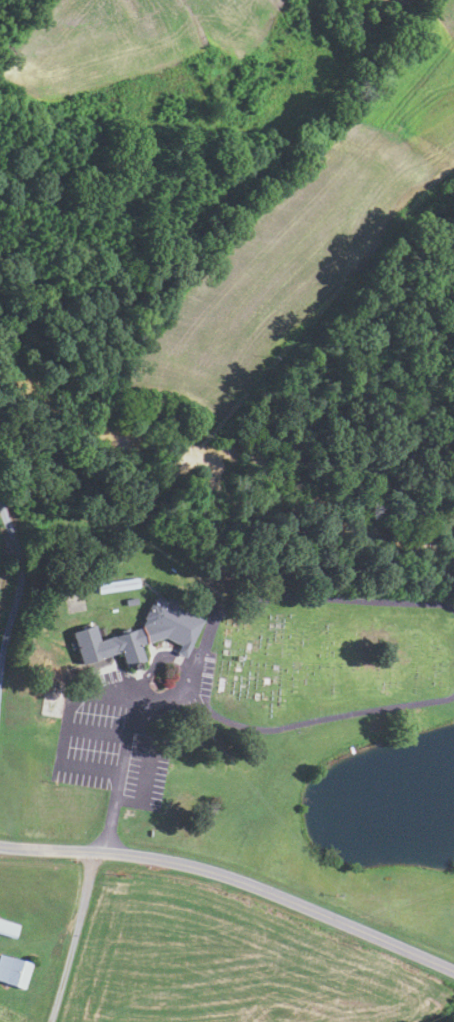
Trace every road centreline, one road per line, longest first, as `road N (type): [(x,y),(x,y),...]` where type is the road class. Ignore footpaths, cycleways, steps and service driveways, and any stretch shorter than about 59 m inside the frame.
road 1 (residential): [(453,971),(188,865),(0,846)]

